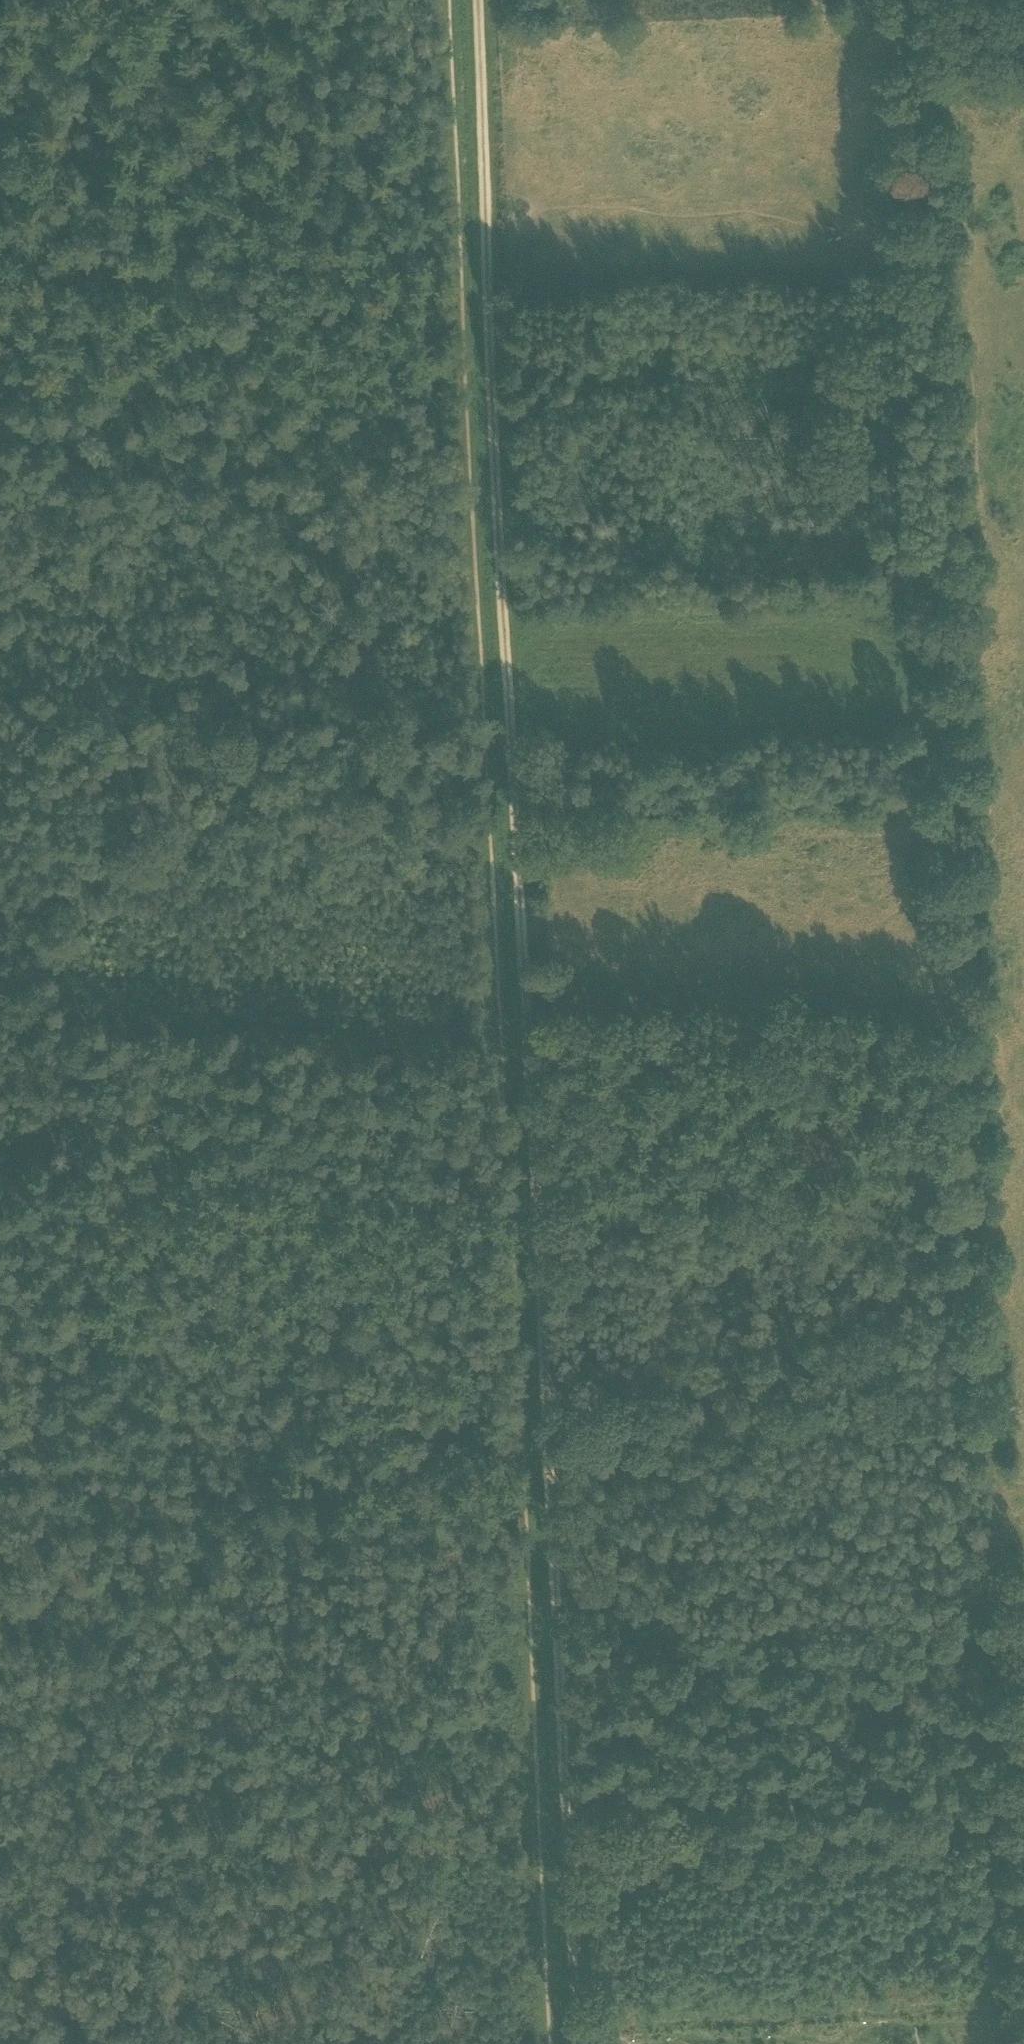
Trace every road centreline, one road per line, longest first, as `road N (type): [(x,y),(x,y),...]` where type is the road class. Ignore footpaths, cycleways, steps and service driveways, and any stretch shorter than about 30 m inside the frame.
road 1 (track): [(574,2043),(475,0)]
road 2 (track): [(1005,1827),(928,378)]
road 3 (track): [(928,378),(492,391)]
road 4 (track): [(912,0),(928,378)]

